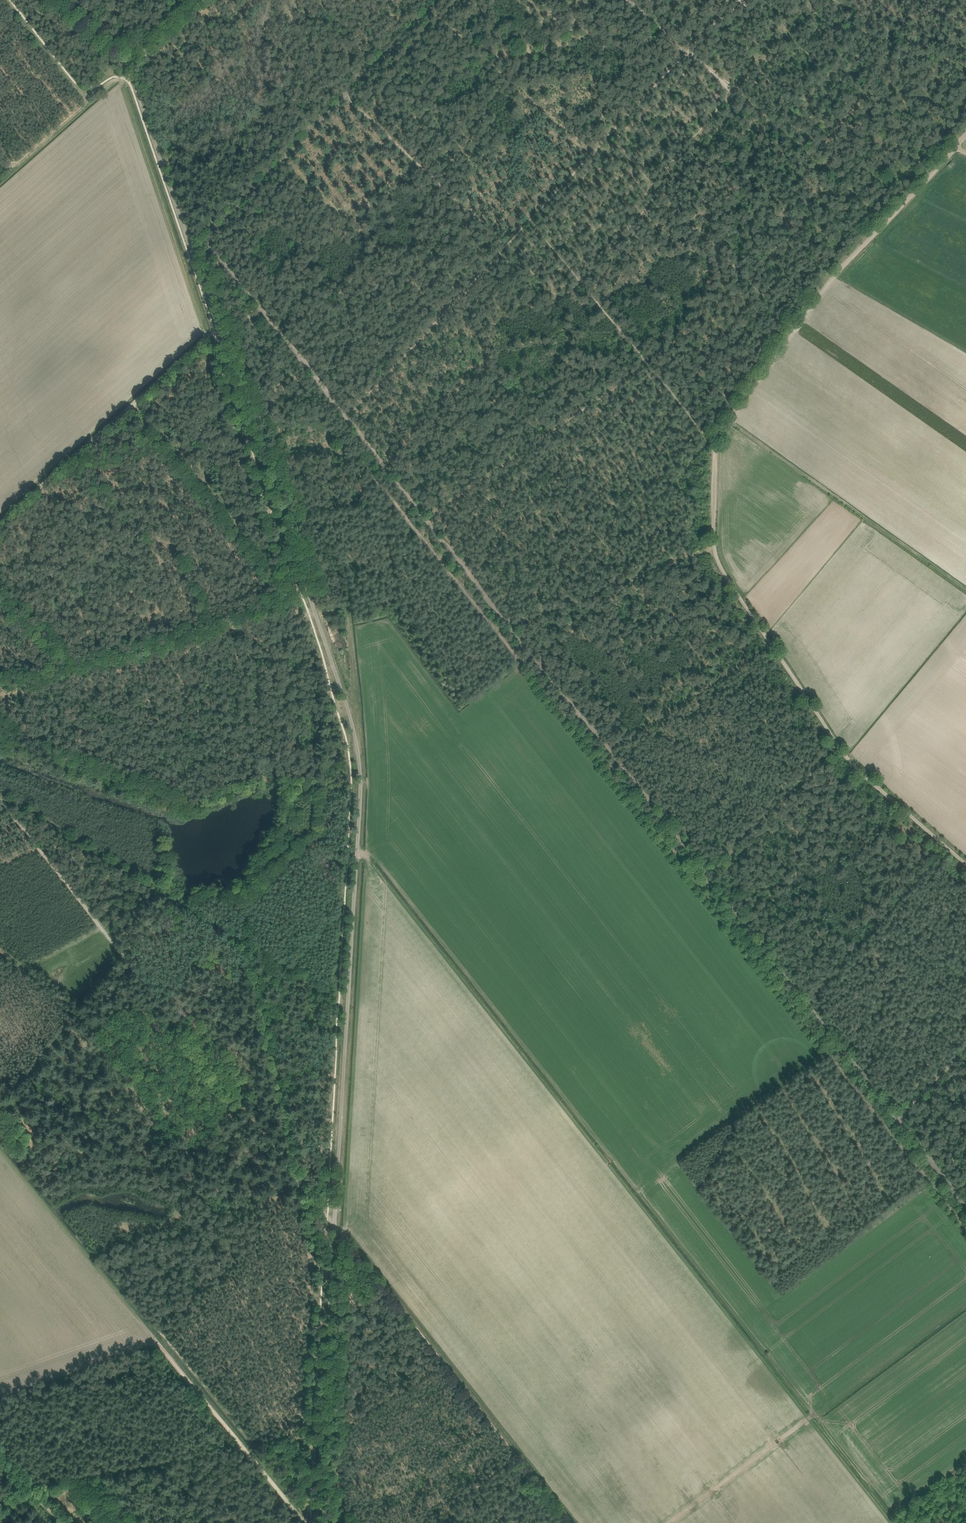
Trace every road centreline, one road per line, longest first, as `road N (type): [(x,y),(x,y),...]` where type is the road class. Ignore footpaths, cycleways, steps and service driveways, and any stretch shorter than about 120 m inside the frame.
road 1 (unclassified): [(319,1522),(362,769),(124,58),(54,0)]
road 2 (track): [(216,250),(965,1203)]
road 3 (track): [(362,463),(965,1228)]
road 4 (track): [(956,147),(833,275),(716,447),(581,285),(563,295),(344,92)]
road 5 (track): [(358,853),(378,858),(815,1414),(669,1522)]
road 6 (track): [(0,799),(442,1362)]
road 7 (track): [(512,626),(714,548),(843,755),(965,864)]
road 8 (track): [(348,1001),(0,798)]
road 9 (track): [(0,1151),(236,1439)]
road 10 (track): [(569,1522),(442,1362),(330,1428),(325,1418)]
road 11 (track): [(884,223),(630,0)]
road 12 (track): [(0,683),(13,670),(78,662),(287,599),(300,612),(314,609)]
road 13 (track): [(508,244),(733,0)]
road 14 (track): [(0,519),(216,329)]
road 15 (track): [(425,517),(646,366)]
road 16 (track): [(504,246),(347,417)]
road 17 (track): [(344,92),(204,234),(216,250)]
road 18 (track): [(803,148),(890,32),(830,0)]
road 19 (track): [(806,1000),(944,844)]
road 20 (track): [(607,748),(768,640)]
road 21 (track): [(702,868),(834,739)]
road 22 (track): [(437,0),(344,92)]

